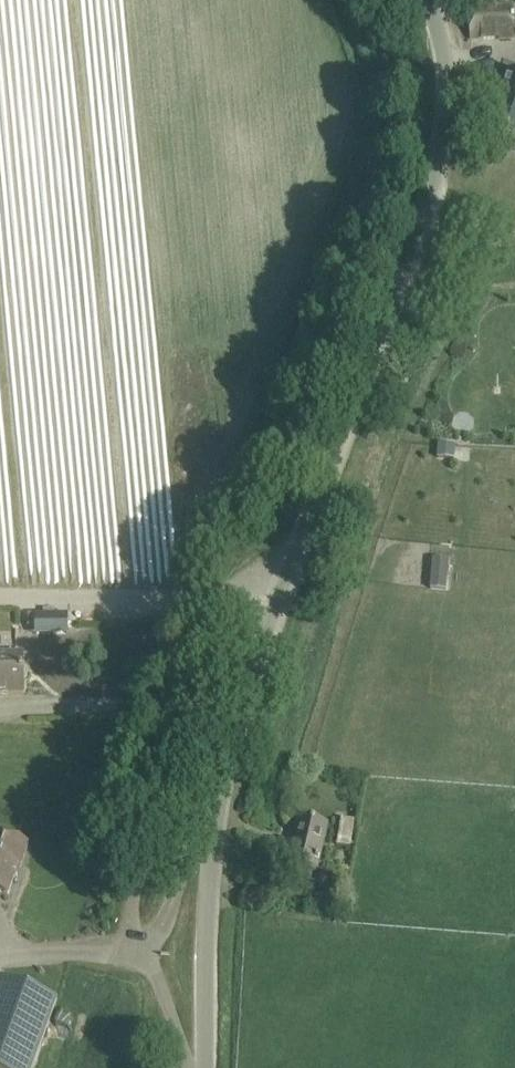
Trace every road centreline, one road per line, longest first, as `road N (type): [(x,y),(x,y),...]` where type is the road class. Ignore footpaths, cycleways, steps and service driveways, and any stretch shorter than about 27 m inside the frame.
road 1 (unclassified): [(207,822),(244,692),(420,218)]
road 2 (unclassified): [(192,1067),(146,953),(207,822)]
road 3 (unclassified): [(207,1067),(207,822)]
road 4 (unclassified): [(420,218),(448,111),(431,0)]

